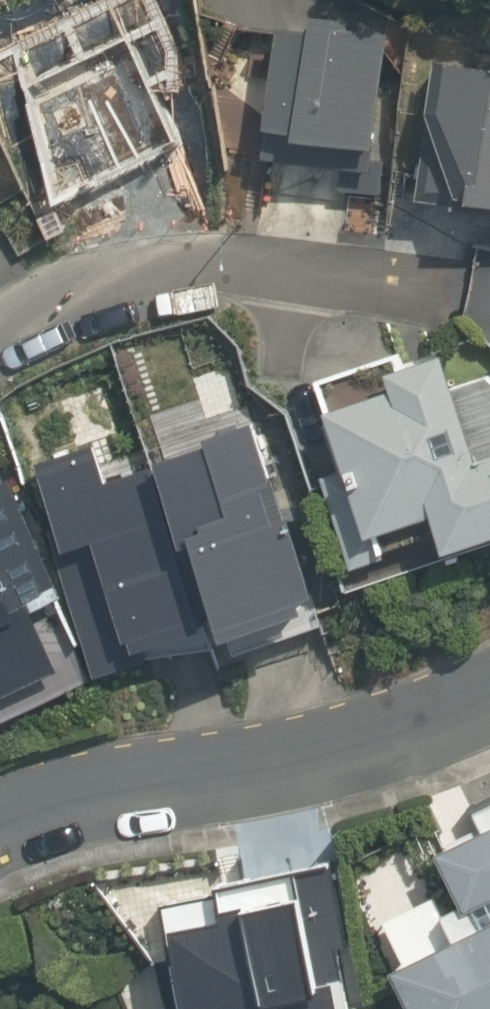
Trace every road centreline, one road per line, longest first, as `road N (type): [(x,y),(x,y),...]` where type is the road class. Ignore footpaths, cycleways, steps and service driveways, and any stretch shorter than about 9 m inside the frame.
road 1 (residential): [(0,831),(149,780),(417,723),(489,686)]
road 2 (residential): [(0,329),(21,309),(147,274),(395,277)]

